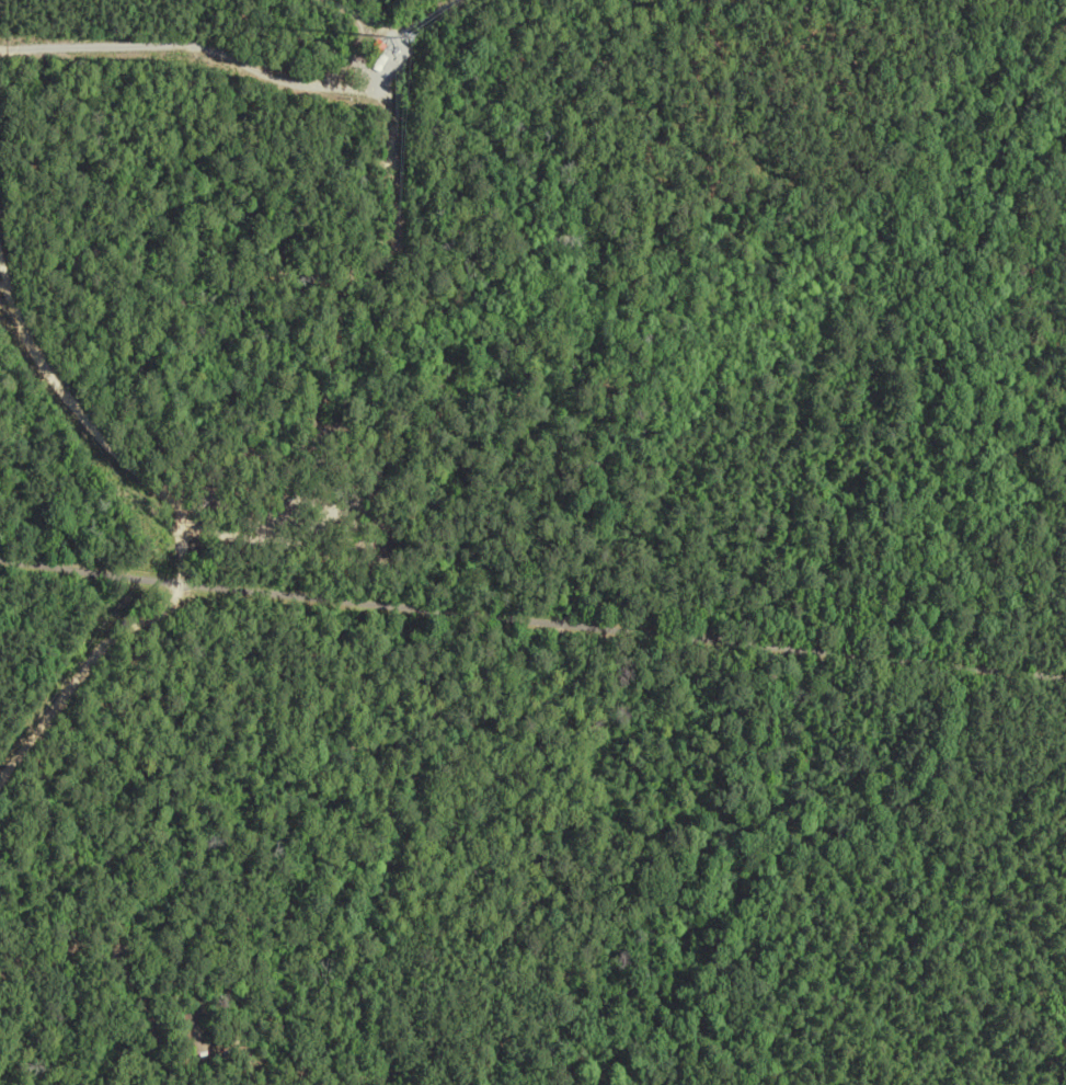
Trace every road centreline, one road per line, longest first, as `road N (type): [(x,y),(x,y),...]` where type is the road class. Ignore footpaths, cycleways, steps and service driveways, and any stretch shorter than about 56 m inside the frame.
road 1 (track): [(0,788),(93,658),(176,598),(182,518),(64,398),(23,334),(0,265)]
road 2 (track): [(203,1026),(183,986),(140,953),(100,947),(57,926),(0,918)]

